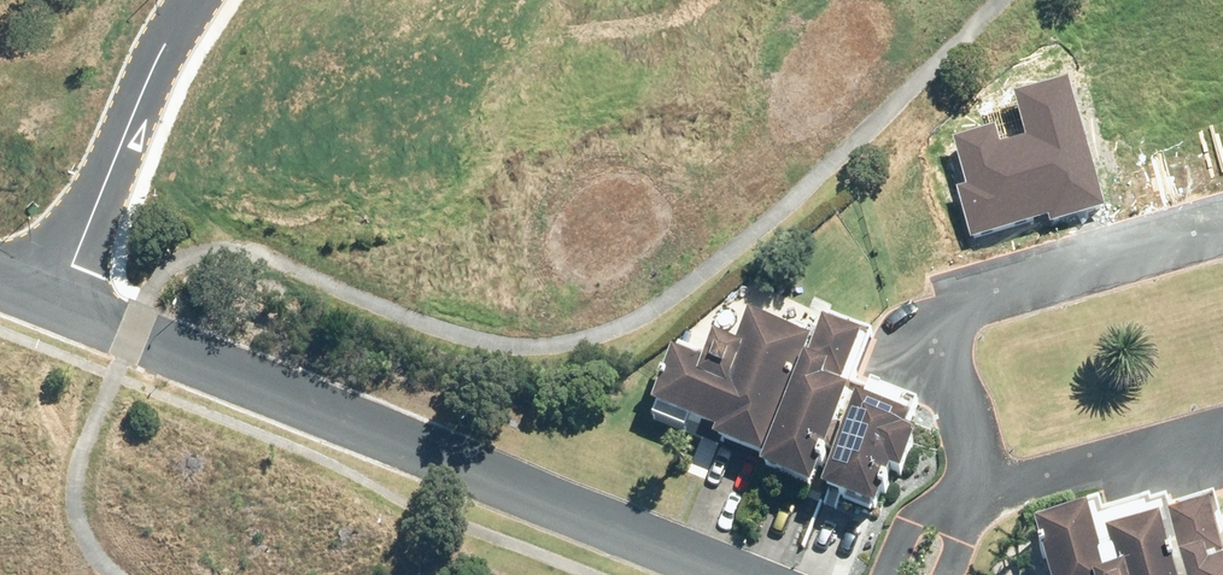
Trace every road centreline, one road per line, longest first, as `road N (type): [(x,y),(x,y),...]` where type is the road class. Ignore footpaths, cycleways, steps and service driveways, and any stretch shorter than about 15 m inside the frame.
road 1 (residential): [(737,574),(57,301)]
road 2 (residential): [(189,0),(155,54),(57,301)]

